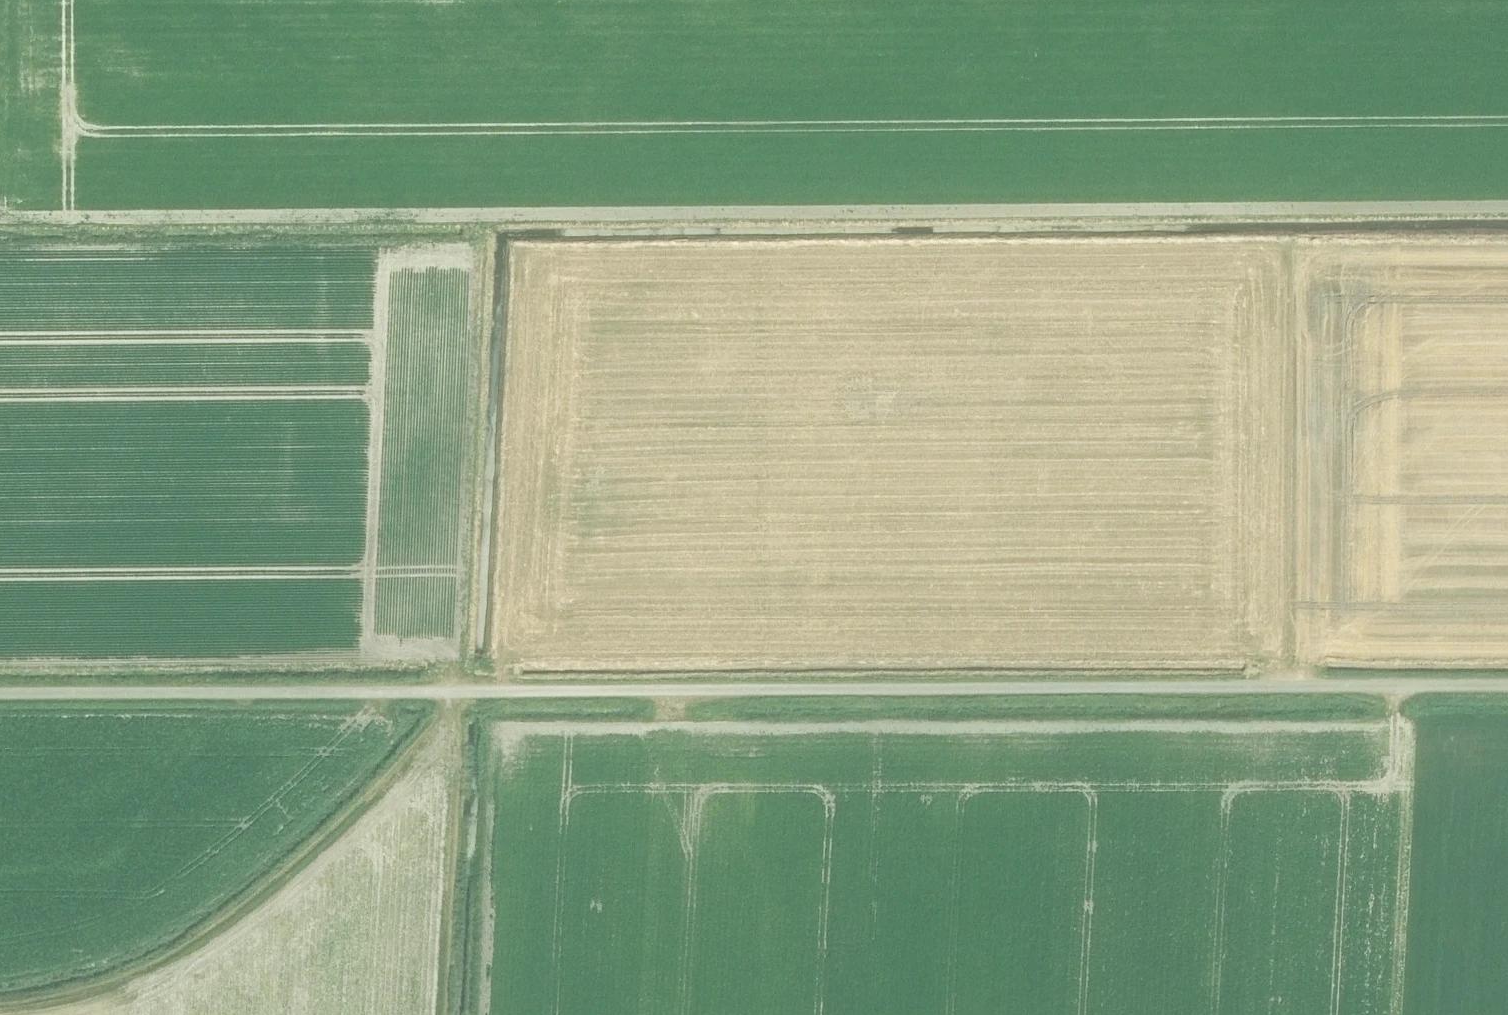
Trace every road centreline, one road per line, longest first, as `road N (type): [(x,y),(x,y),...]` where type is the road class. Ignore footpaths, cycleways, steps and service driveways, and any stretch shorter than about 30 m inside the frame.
road 1 (unclassified): [(0,695),(1507,685)]

